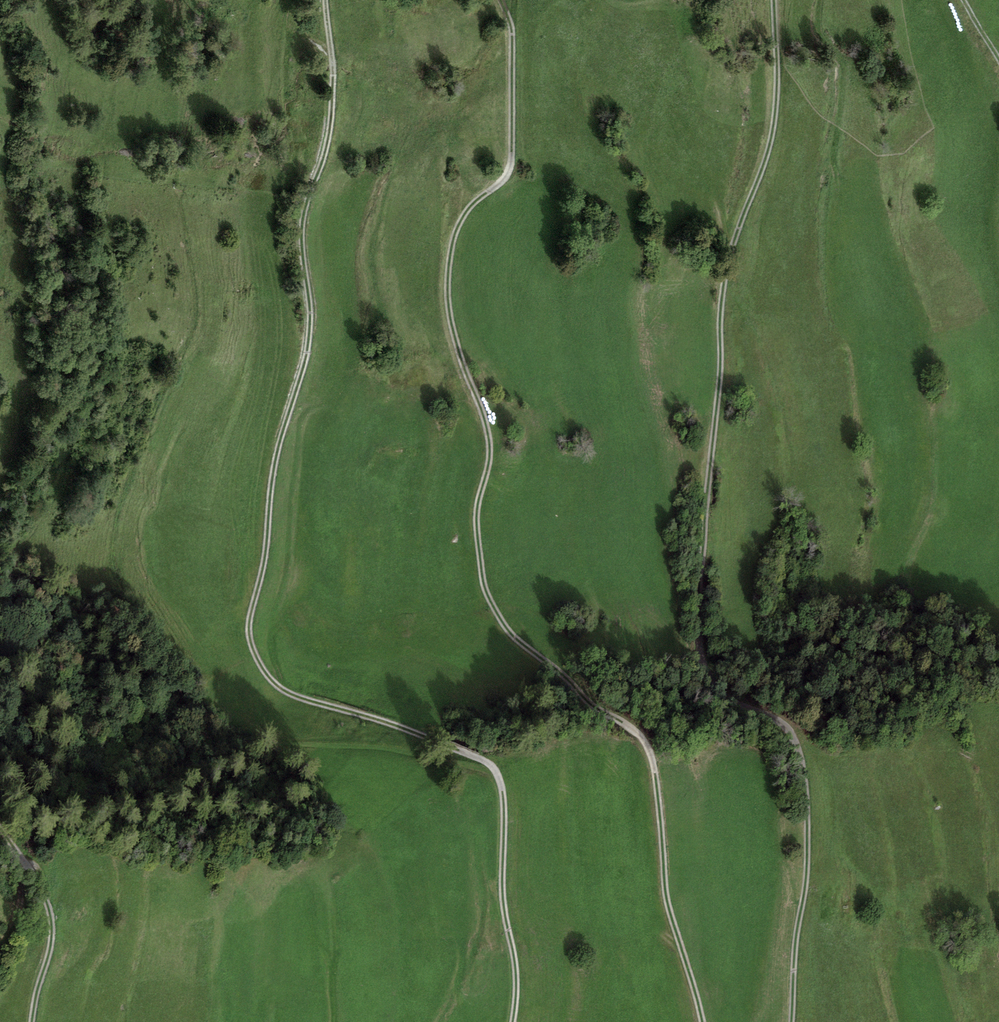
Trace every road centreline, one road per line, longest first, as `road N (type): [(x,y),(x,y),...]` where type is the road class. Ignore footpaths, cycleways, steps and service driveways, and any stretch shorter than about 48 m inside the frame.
road 1 (track): [(513,1021),(502,790),(493,768),(402,727),(286,689),(269,677),(250,636),(272,476),(310,329),(304,213),(327,148),(330,0)]
road 2 (track): [(500,0),(512,29),(514,159),(459,225),(447,287),(452,325),(490,431),(478,508),(483,582),(505,630),(602,713),(634,727),(653,752),(666,897),(704,1021)]
road 3 (track): [(774,0),(774,145),(736,234),(721,316),(700,629),(710,660),(798,731),(808,751),(810,873),(793,1021)]
road 4 (track): [(0,828),(45,880),(53,953),(34,1021)]

